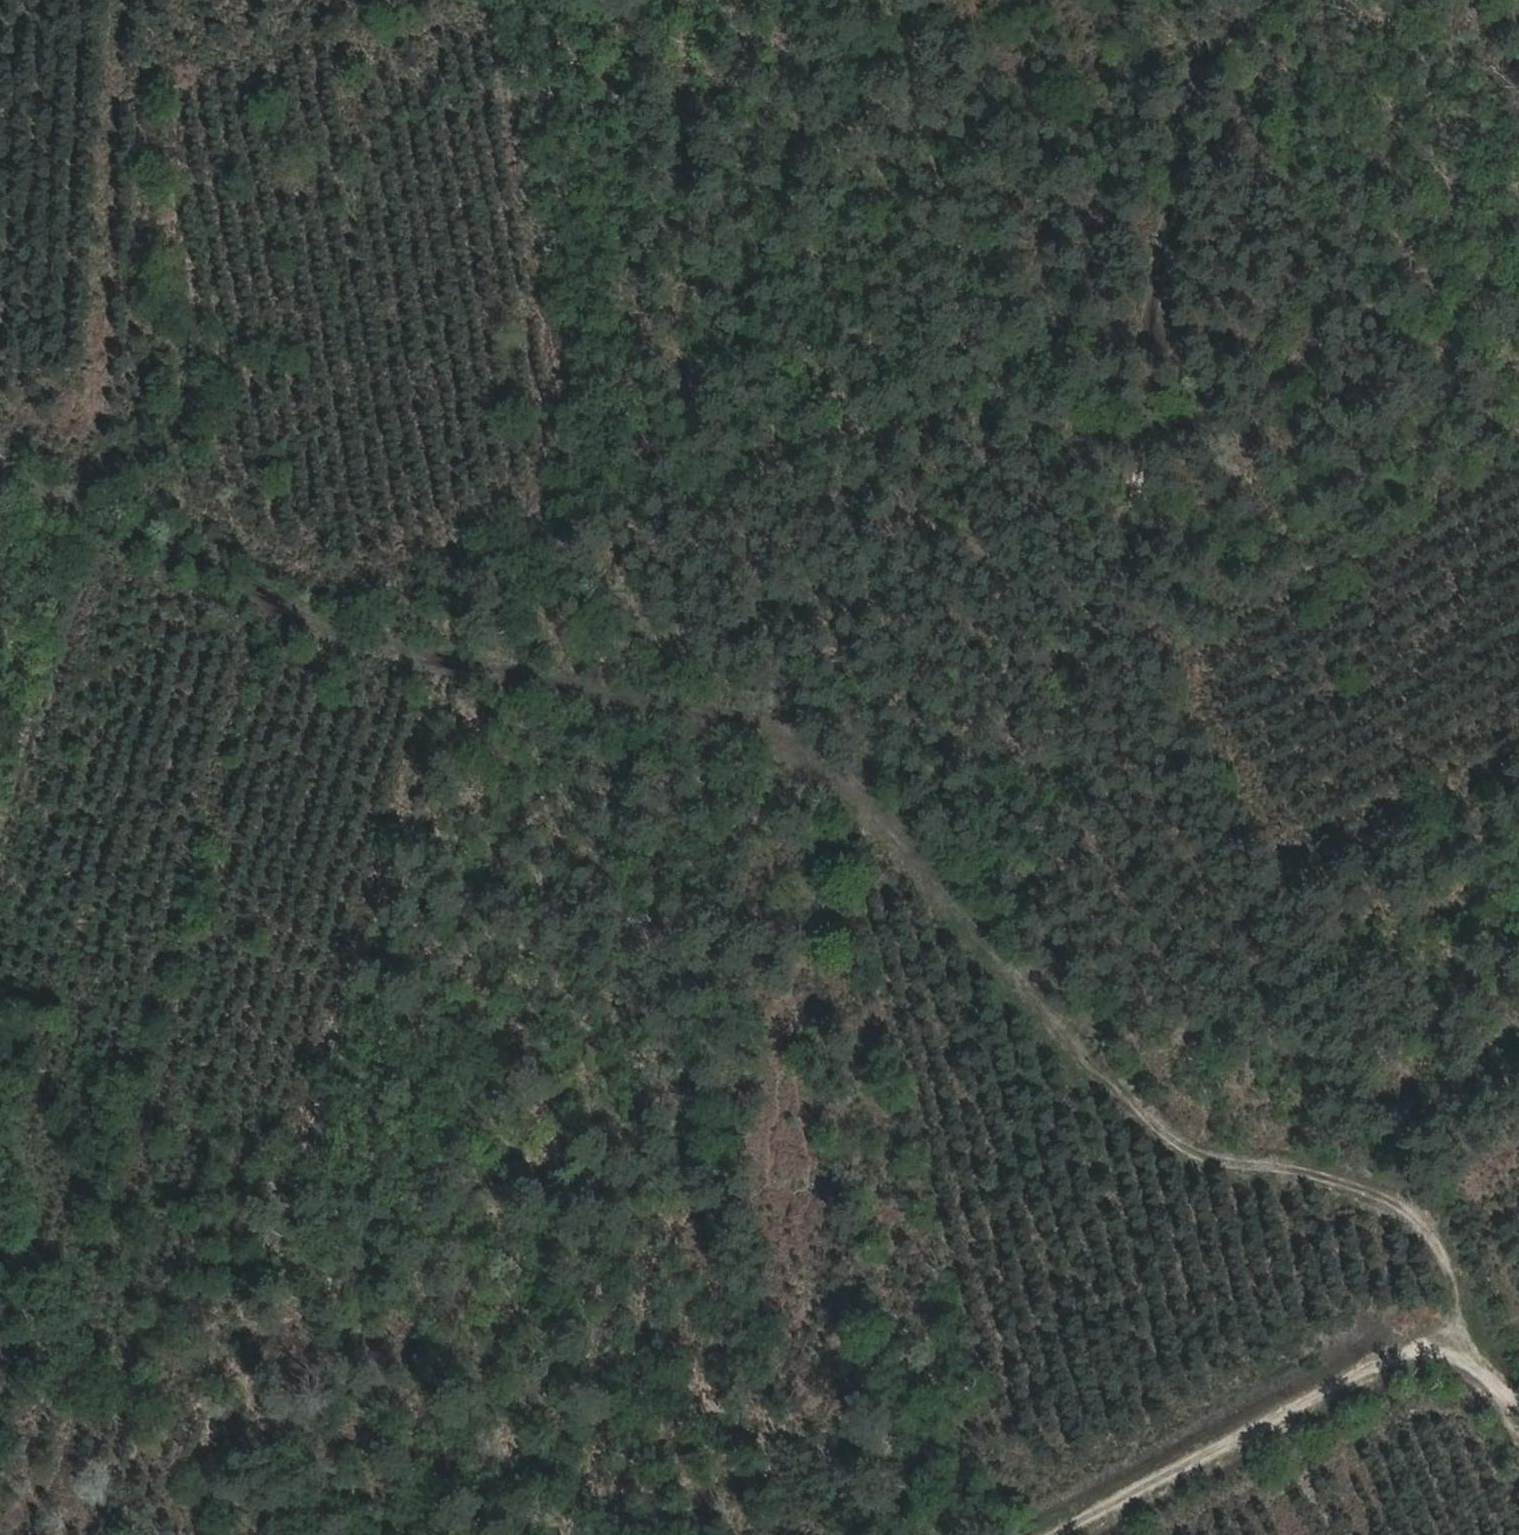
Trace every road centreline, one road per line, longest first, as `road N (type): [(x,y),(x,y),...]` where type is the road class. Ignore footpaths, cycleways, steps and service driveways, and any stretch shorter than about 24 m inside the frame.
road 1 (track): [(0,474),(350,643),(632,696),(860,783),(1225,1223),(1449,1328)]
road 2 (track): [(1518,1426),(1449,1328),(1055,1534)]

